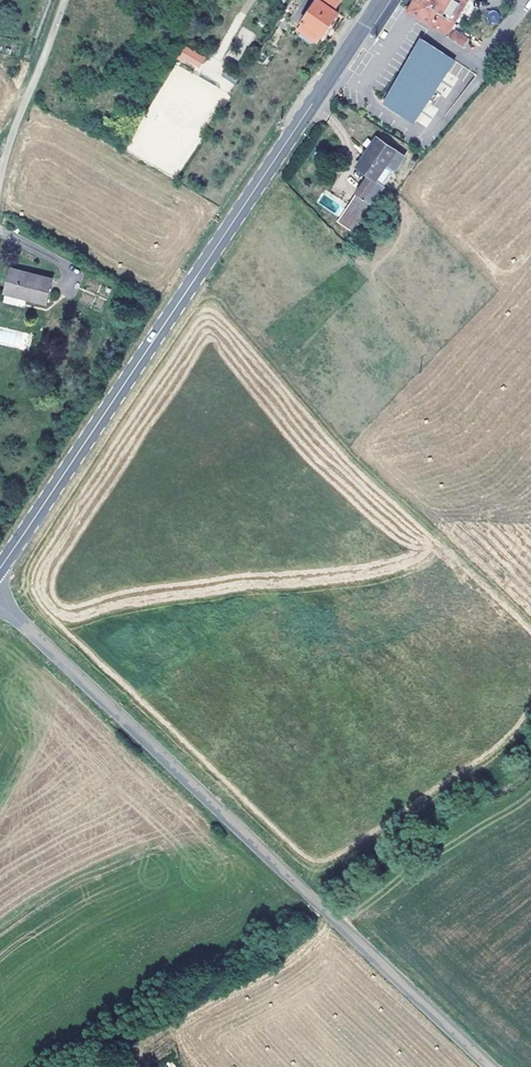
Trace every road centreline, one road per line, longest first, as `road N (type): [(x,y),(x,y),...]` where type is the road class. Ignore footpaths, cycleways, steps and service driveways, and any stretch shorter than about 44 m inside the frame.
road 1 (secondary): [(383,0),(0,568)]
road 2 (tertiary): [(314,900),(0,601)]
road 3 (tertiary): [(314,900),(489,1066)]
road 4 (residential): [(0,181),(66,0)]

